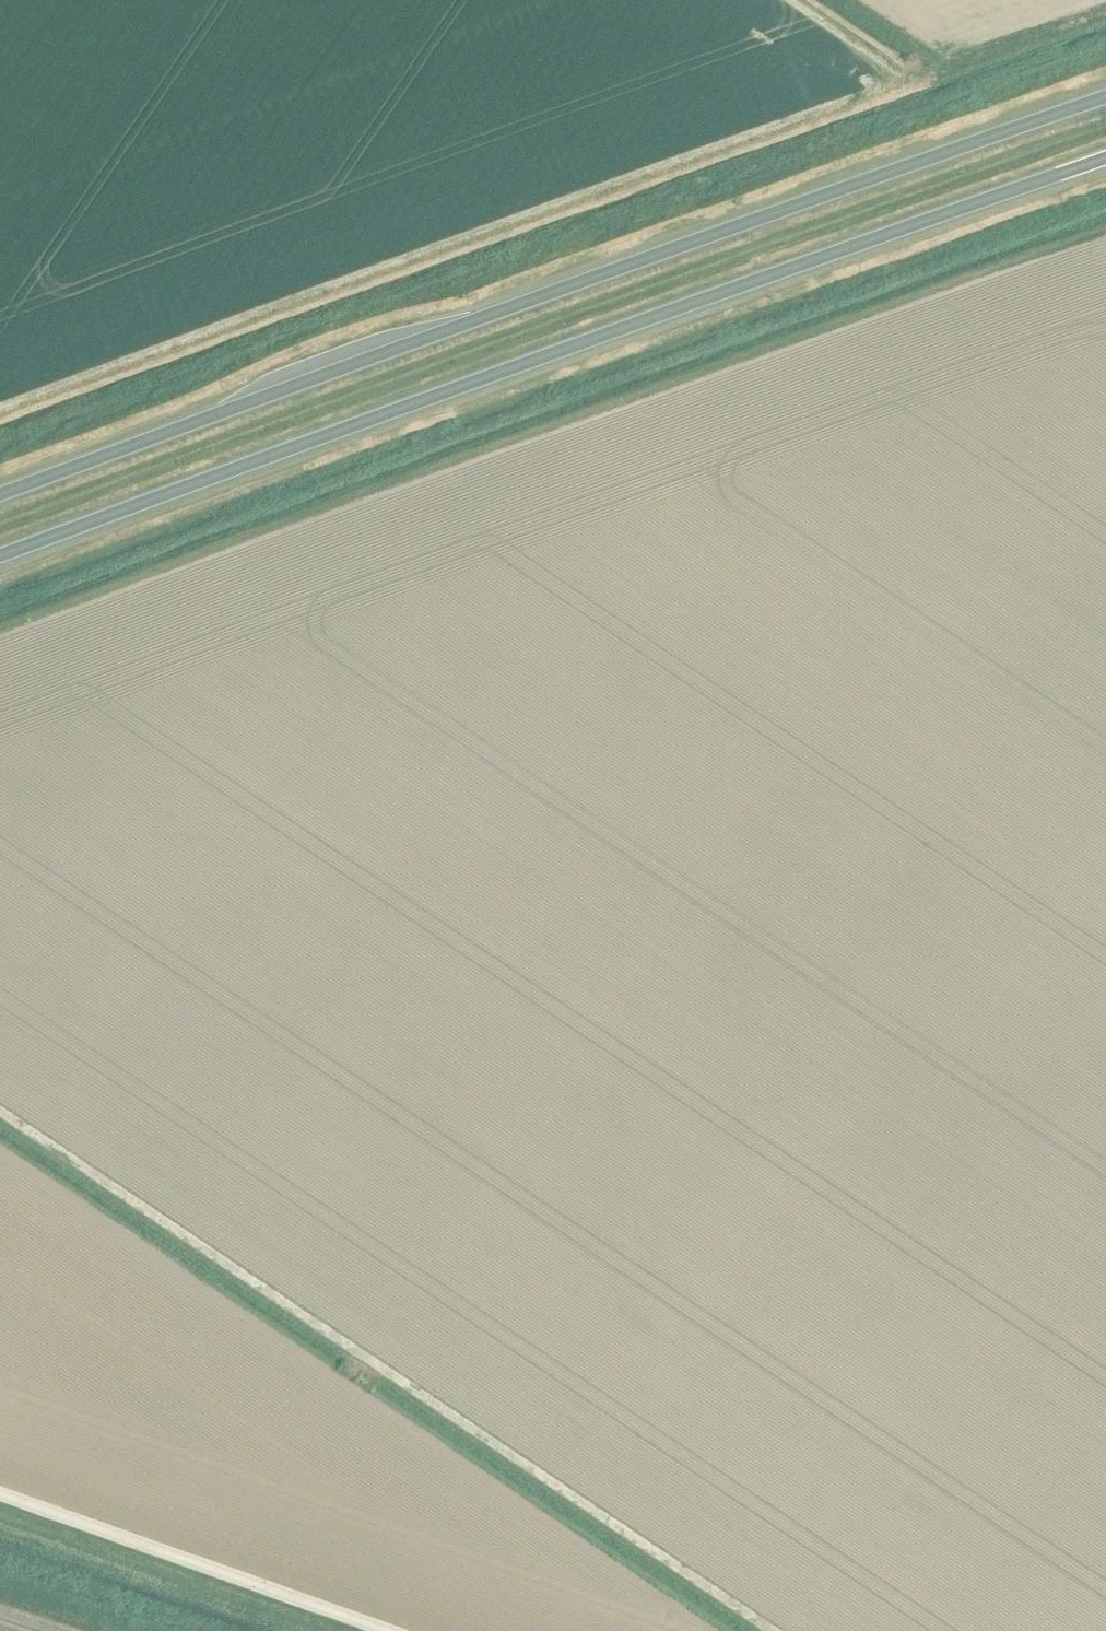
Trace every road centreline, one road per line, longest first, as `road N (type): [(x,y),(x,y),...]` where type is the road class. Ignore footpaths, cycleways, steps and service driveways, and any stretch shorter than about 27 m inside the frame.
road 1 (trunk): [(0,555),(1105,157)]
road 2 (trunk): [(1105,96),(0,492)]

